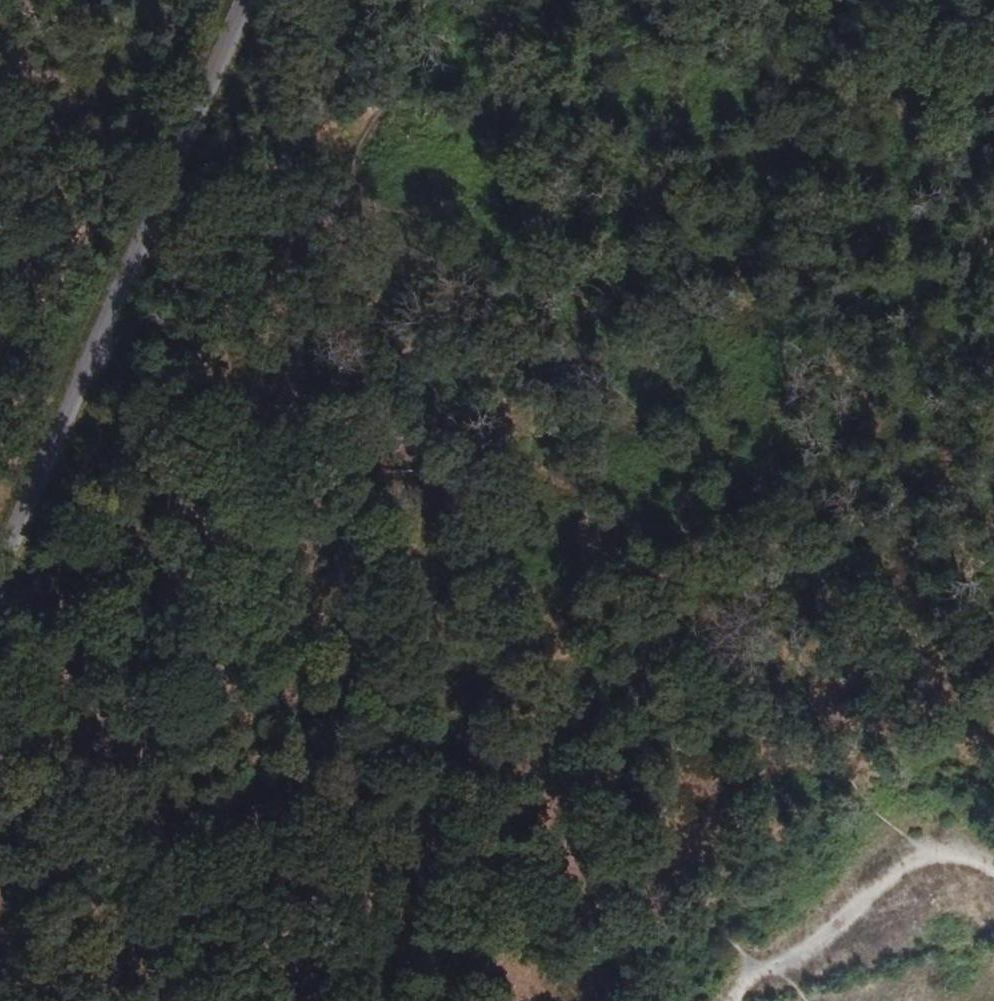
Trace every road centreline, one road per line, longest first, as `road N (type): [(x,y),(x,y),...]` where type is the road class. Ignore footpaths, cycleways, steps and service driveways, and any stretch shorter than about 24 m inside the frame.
road 1 (unclassified): [(238,0),(0,548)]
road 2 (track): [(993,854),(903,850),(839,926),(757,970)]

